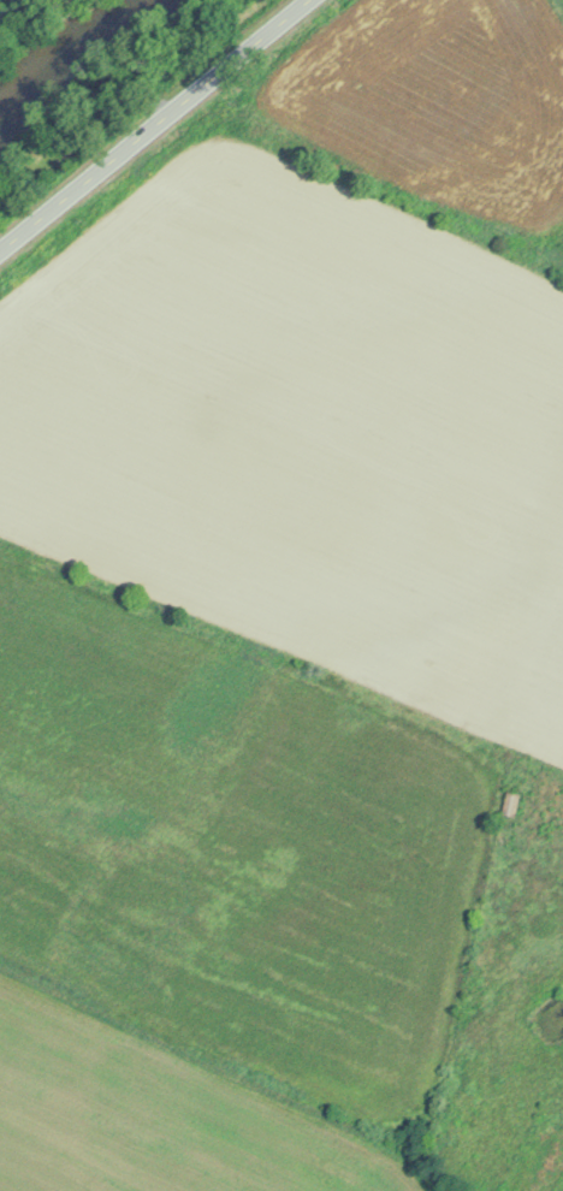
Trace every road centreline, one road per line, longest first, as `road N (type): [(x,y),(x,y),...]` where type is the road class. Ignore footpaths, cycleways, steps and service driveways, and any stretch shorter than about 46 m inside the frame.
road 1 (primary): [(303,0),(0,245)]

